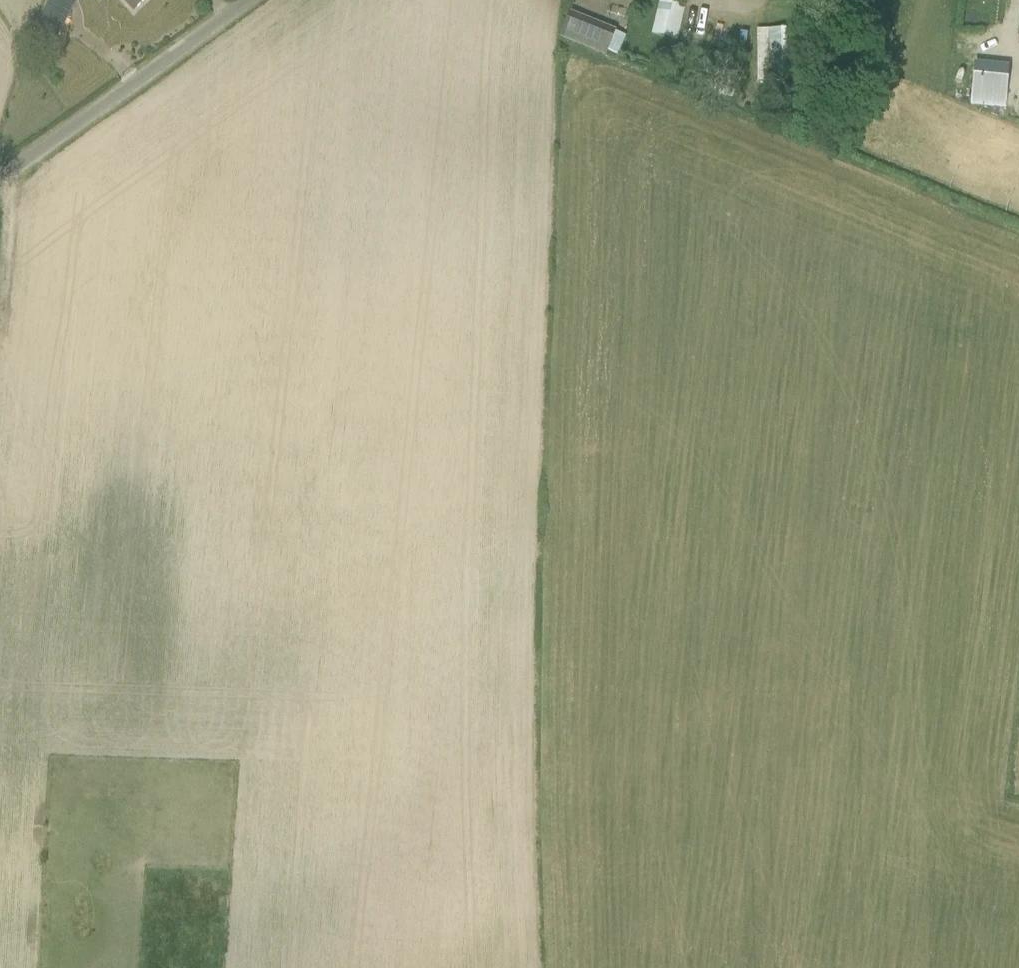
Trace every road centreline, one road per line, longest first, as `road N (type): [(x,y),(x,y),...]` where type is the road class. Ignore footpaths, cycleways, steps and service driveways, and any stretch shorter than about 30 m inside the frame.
road 1 (unclassified): [(0,176),(246,0)]

